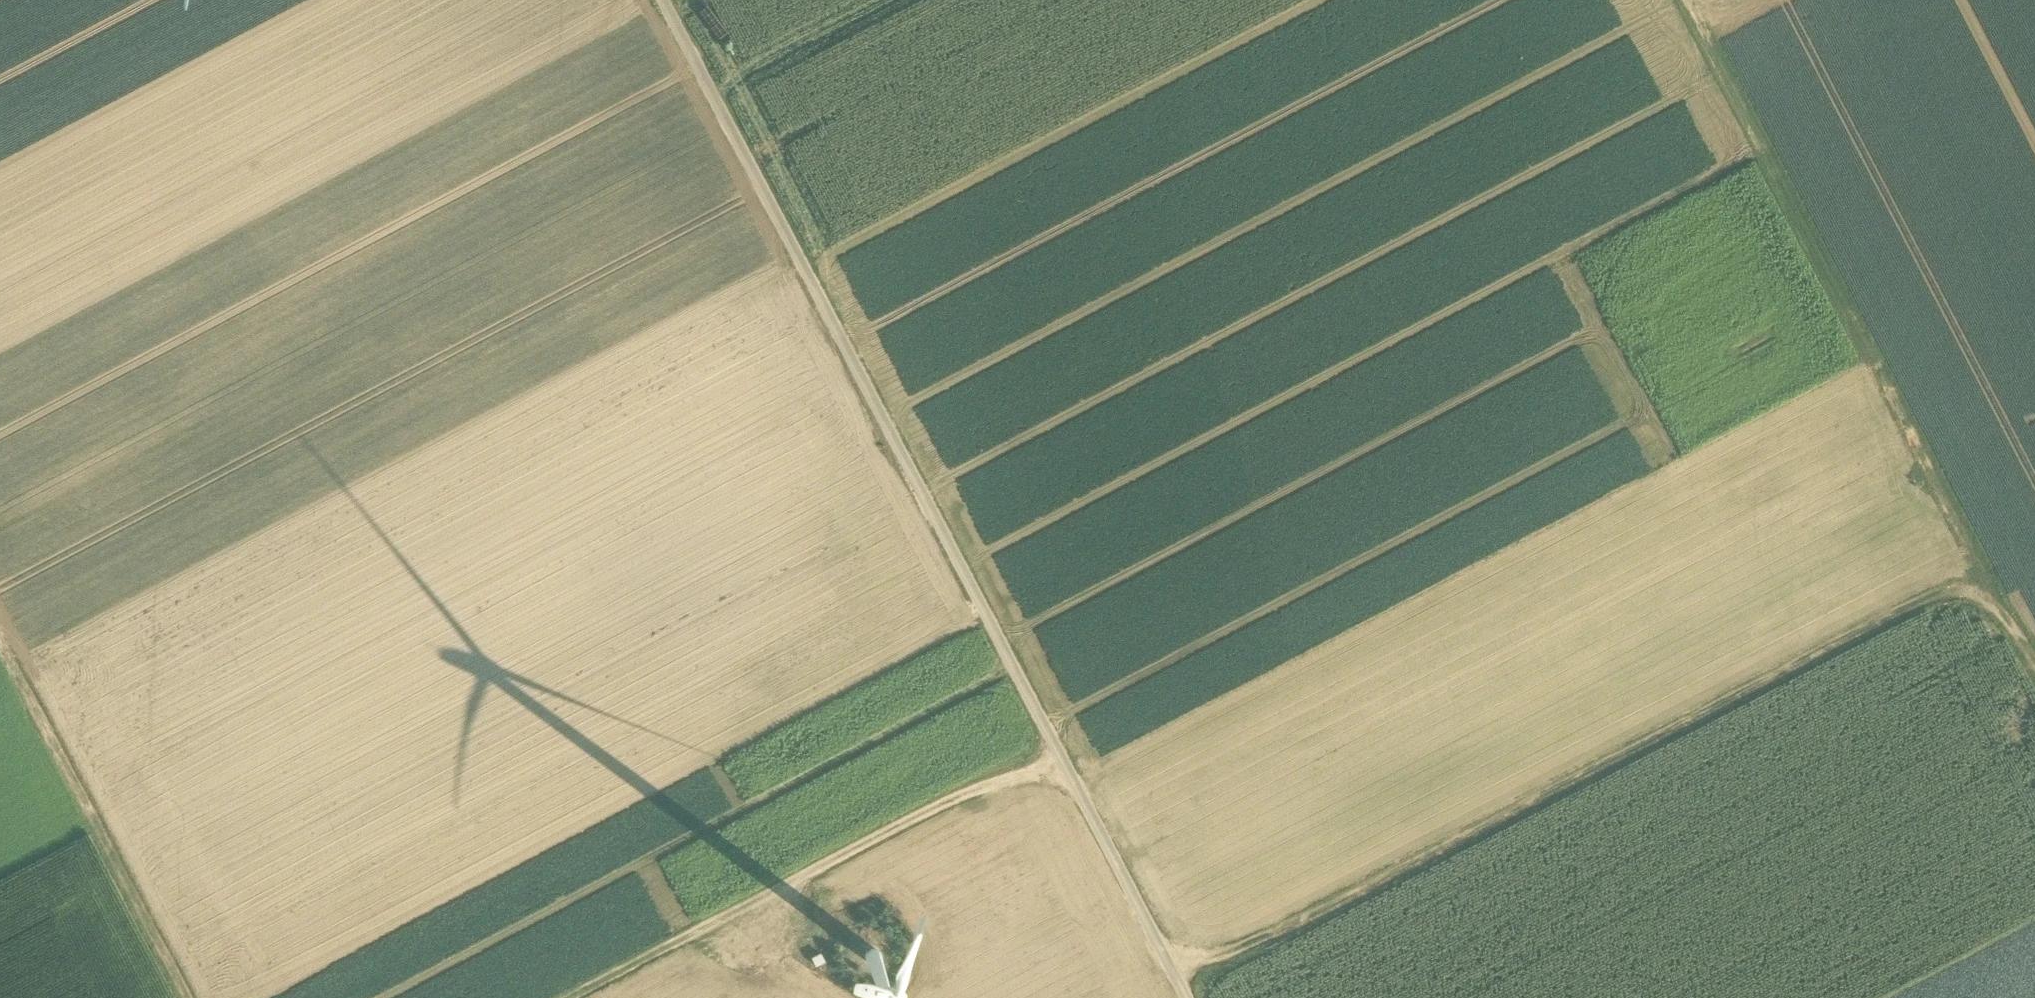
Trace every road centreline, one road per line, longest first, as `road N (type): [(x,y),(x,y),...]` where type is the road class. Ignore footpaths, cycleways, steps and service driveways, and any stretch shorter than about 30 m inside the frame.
road 1 (track): [(663,0),(1187,997)]
road 2 (track): [(2034,646),(1933,591),(1181,987)]
road 3 (track): [(1678,0),(2006,627)]
road 4 (track): [(564,997),(1053,742)]
road 5 (track): [(0,637),(190,997)]

